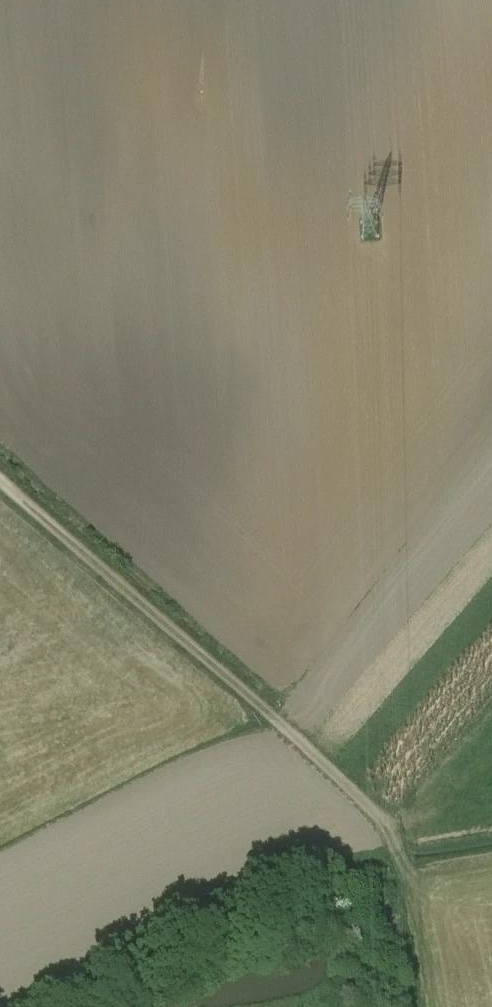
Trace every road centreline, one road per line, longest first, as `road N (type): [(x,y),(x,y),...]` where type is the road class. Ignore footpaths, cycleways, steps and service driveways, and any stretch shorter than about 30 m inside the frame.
road 1 (track): [(0,480),(389,810),(417,883)]

